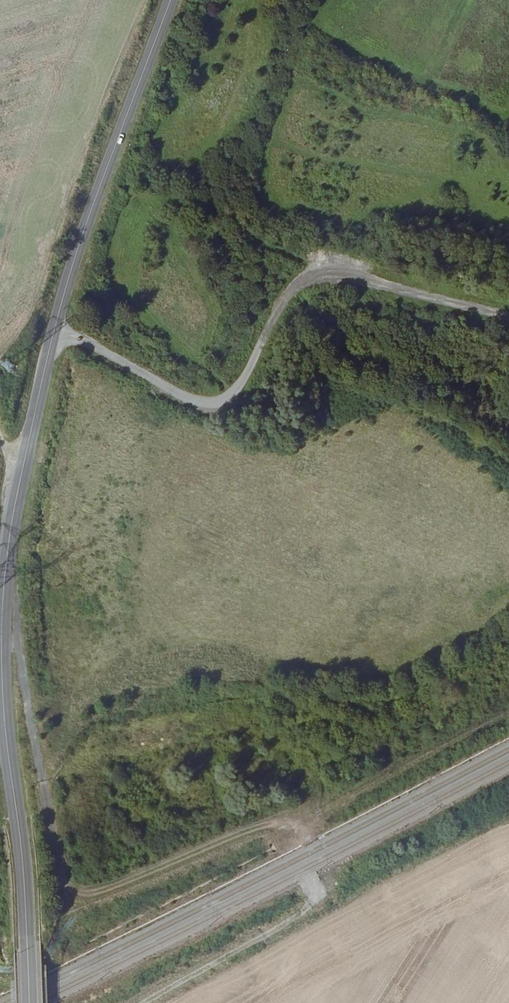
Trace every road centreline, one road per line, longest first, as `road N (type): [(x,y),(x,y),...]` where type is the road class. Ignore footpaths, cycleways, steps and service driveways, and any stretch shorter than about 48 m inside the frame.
road 1 (secondary): [(30,1002),(2,680),(8,550),(69,282),(169,0)]
road 2 (track): [(508,316),(313,269),(286,296),(256,357),(231,386),(204,397),(136,371),(57,325)]
road 3 (track): [(297,831),(289,824),(264,825),(111,887),(69,888)]
road 4 (track): [(310,880),(311,898),(293,916),(144,1002)]

